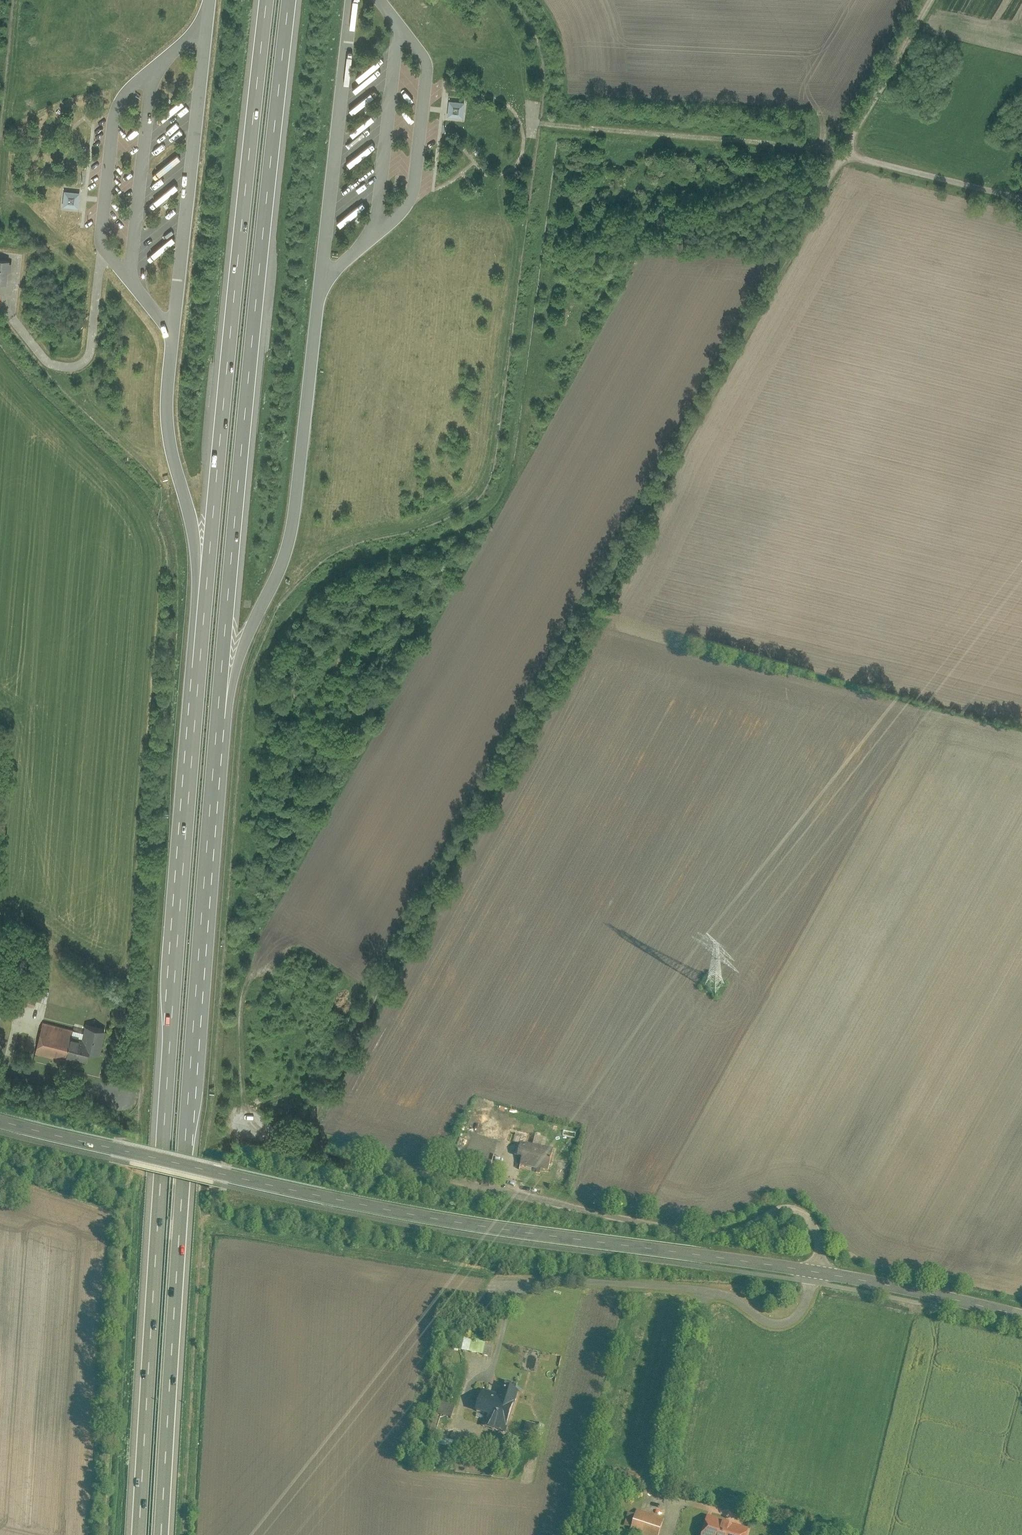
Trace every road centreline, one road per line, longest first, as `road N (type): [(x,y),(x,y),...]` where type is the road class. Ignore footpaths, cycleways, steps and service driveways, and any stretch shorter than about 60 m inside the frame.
road 1 (track): [(844,155),(296,1139),(537,1199)]
road 2 (tertiary): [(0,1126),(385,1215),(815,1274),(1021,1319)]
road 3 (motorway): [(196,706),(141,1534)]
road 4 (motorway): [(163,1534),(215,746)]
road 5 (motorway): [(215,746),(292,0)]
road 6 (motorway): [(264,0),(196,706)]
road 7 (track): [(844,155),(542,123)]
road 8 (motorway): [(190,516),(197,570),(188,681),(196,706)]
road 9 (residential): [(1021,199),(844,155)]
road 10 (track): [(932,0),(844,155)]
road 11 (motorway): [(215,746),(228,729),(238,655),(262,604)]
road 12 (residential): [(0,1071),(120,1096)]

